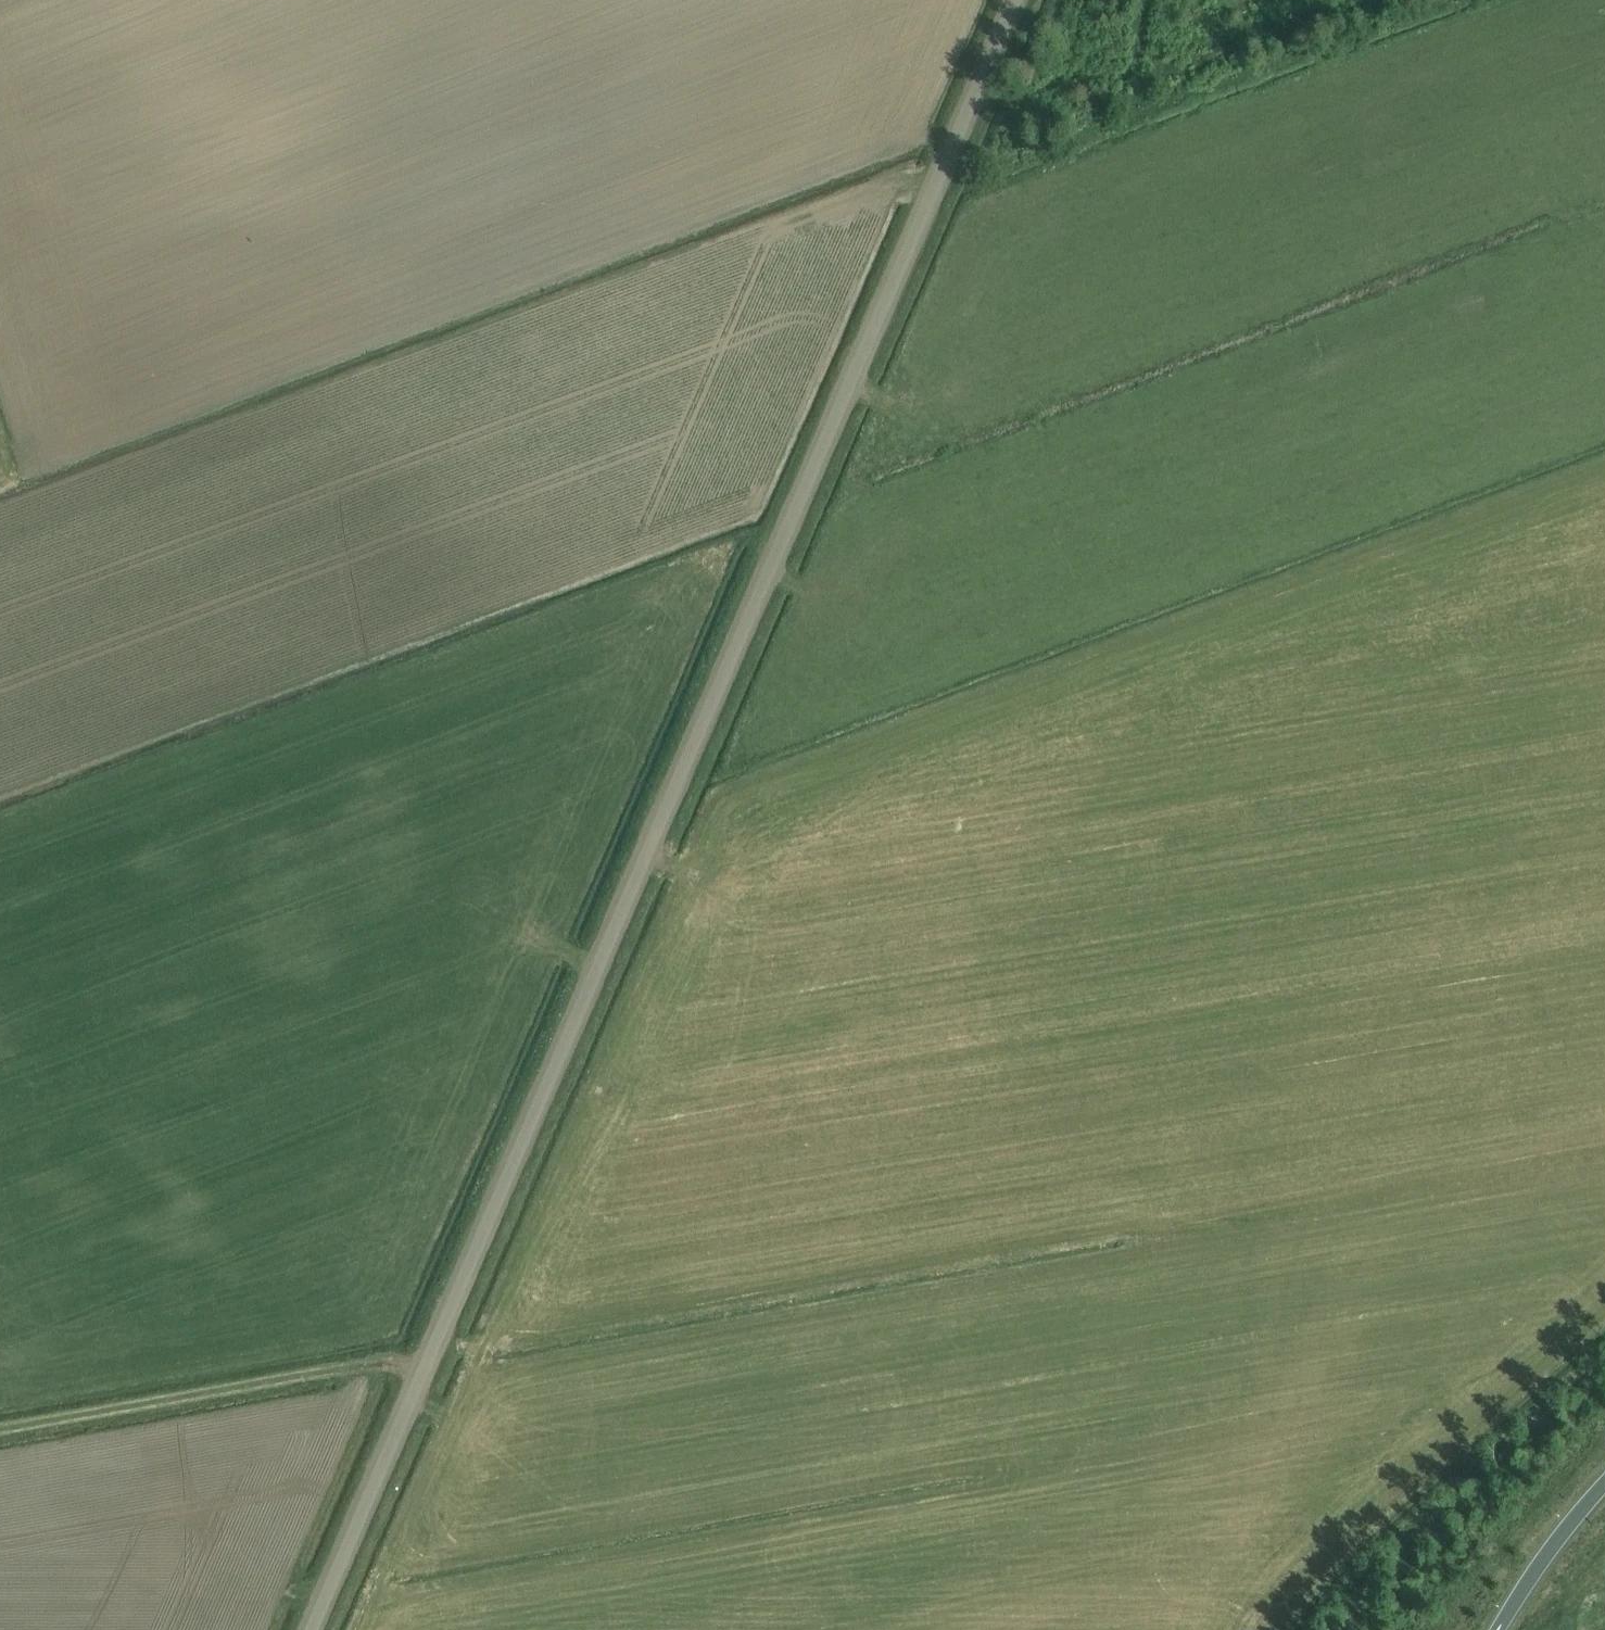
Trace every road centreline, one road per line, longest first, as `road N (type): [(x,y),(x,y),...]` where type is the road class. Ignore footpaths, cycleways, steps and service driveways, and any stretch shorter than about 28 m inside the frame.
road 1 (unclassified): [(309,1629),(1014,0)]
road 2 (trunk): [(1604,1480),(1495,1629)]

